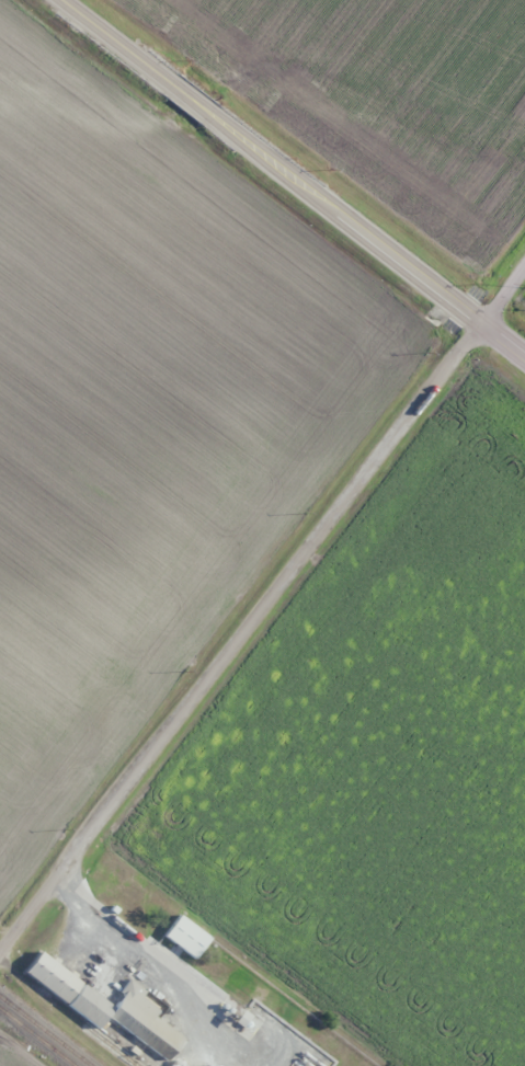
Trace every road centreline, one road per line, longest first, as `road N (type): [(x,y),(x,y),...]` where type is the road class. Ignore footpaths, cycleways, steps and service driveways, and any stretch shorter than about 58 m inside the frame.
road 1 (residential): [(0,950),(524,268)]
road 2 (secondary): [(56,0),(524,360)]

